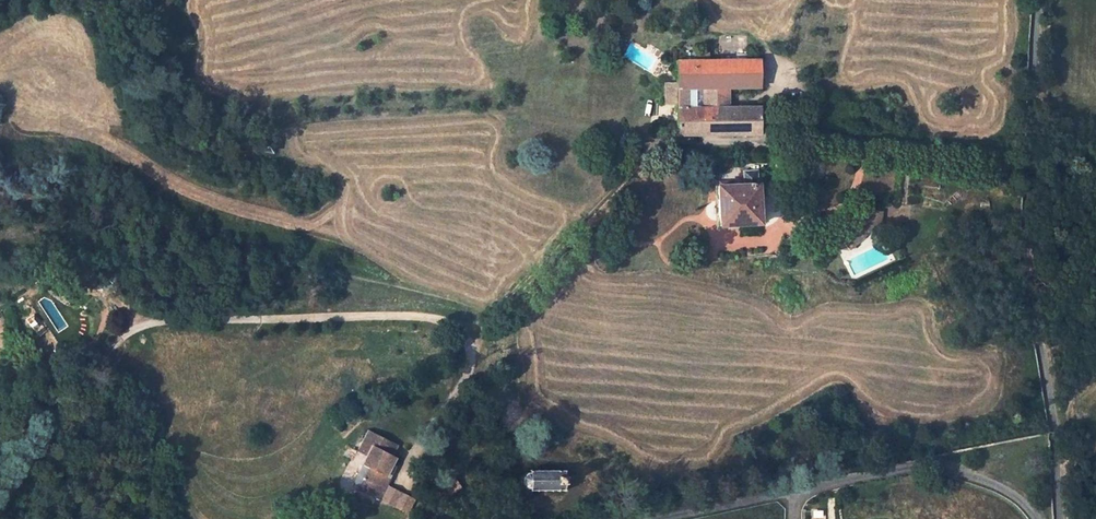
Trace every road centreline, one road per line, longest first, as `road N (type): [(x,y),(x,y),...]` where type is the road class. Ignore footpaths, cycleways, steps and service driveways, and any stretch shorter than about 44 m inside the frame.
road 1 (residential): [(1064,518),(1059,435),(1026,251),(1036,0)]

